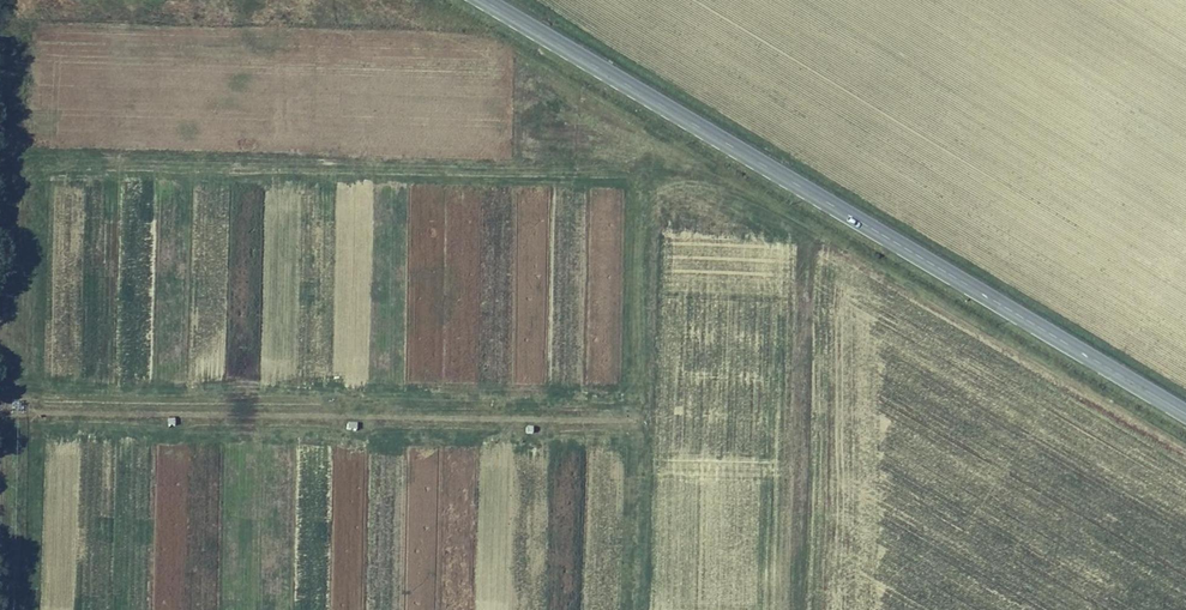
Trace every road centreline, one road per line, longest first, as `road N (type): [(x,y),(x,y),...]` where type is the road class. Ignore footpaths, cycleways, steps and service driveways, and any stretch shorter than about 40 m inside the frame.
road 1 (primary): [(482,0),(1185,414)]

